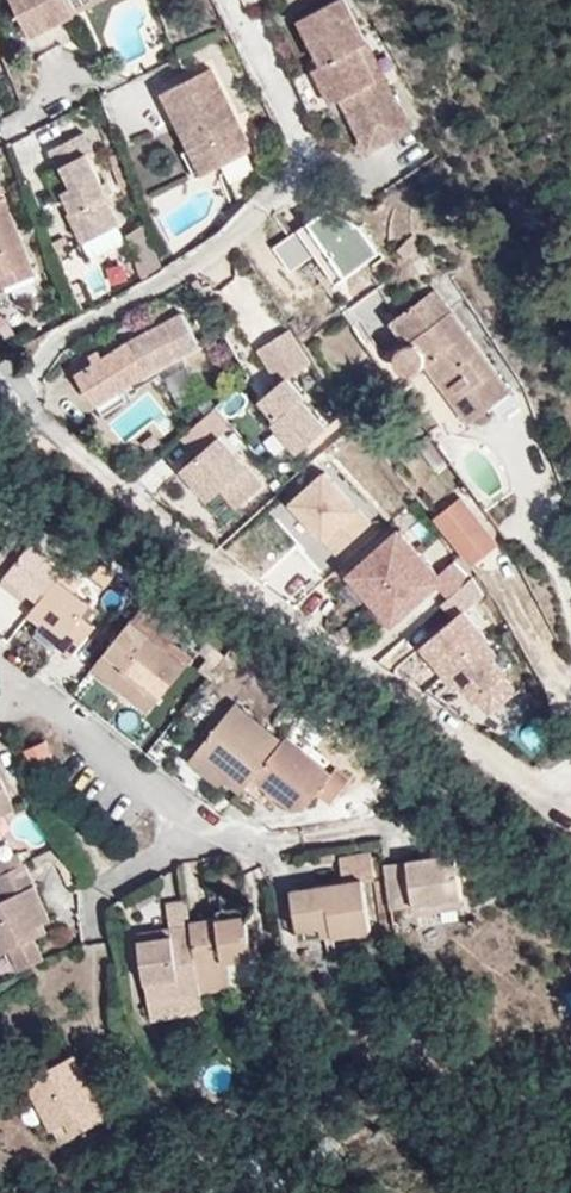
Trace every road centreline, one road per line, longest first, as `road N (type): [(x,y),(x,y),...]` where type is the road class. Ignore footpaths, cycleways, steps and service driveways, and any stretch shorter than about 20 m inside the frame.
road 1 (residential): [(0,373),(52,437),(157,518),(533,784),(570,772)]

